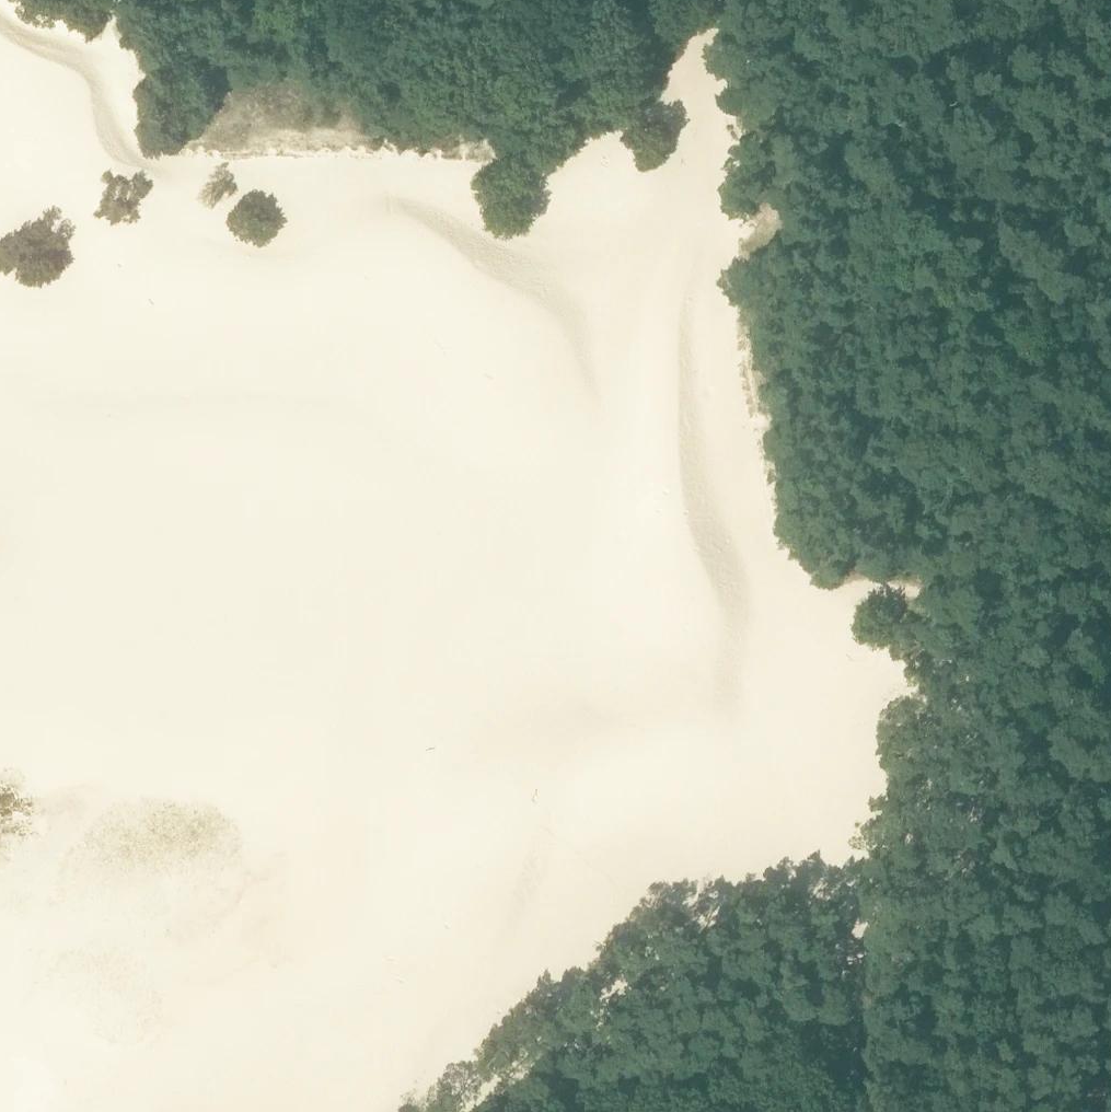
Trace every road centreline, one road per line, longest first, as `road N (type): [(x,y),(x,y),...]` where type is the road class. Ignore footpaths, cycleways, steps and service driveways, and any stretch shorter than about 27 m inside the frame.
road 1 (track): [(723,0),(657,157)]

